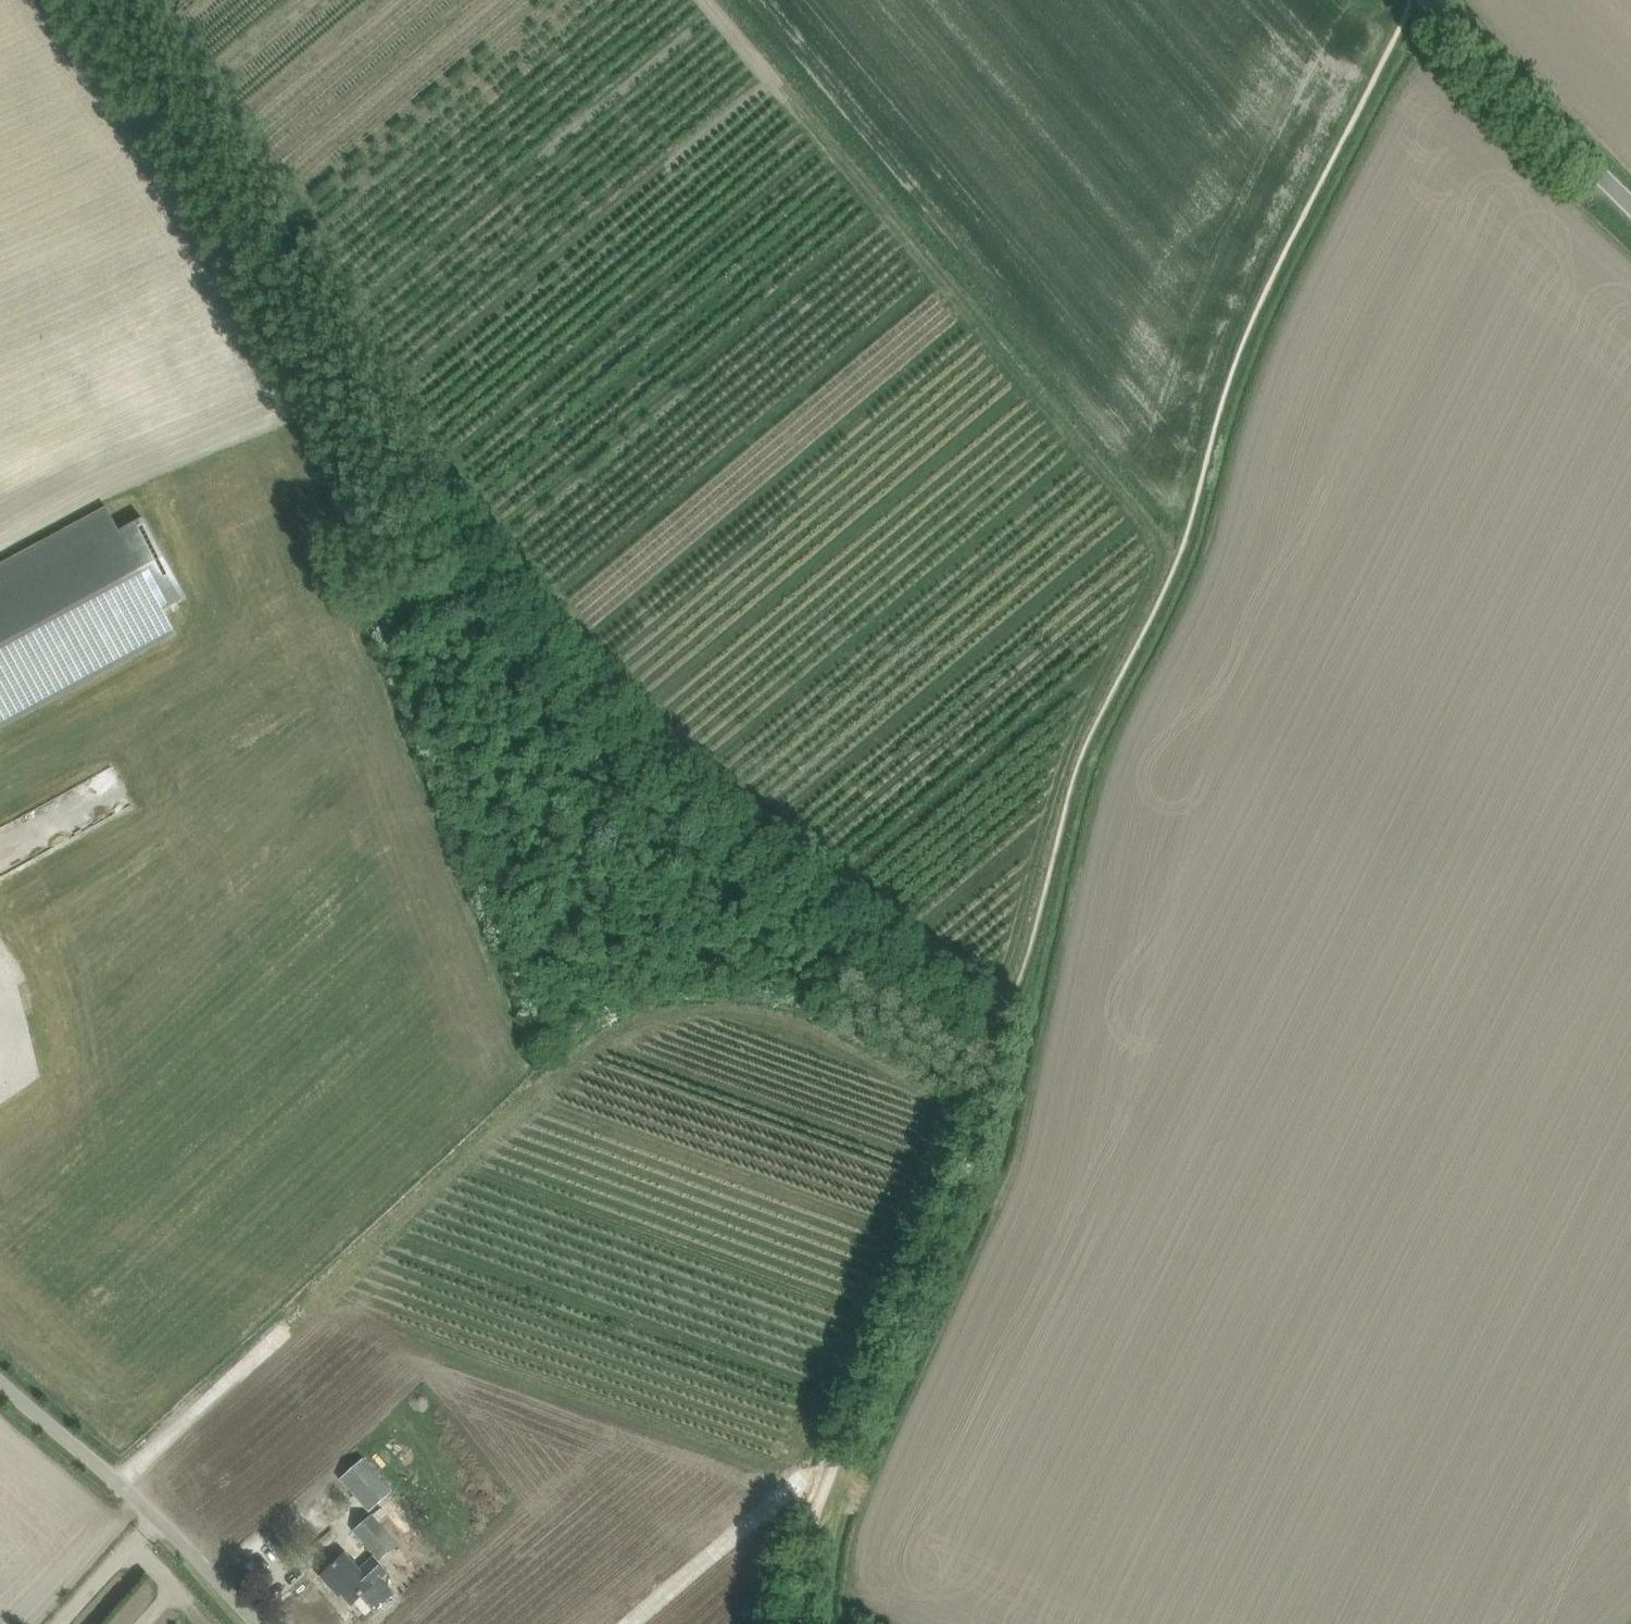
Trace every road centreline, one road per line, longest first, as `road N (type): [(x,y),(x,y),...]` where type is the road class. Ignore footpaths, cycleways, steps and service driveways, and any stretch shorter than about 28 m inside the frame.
road 1 (track): [(150,0),(275,174),(448,451),(445,508),(614,714),(741,843),(995,1037)]
road 2 (unclassified): [(254,1623),(154,1518),(0,1383)]
road 3 (unclassified): [(1630,202),(1429,0)]

